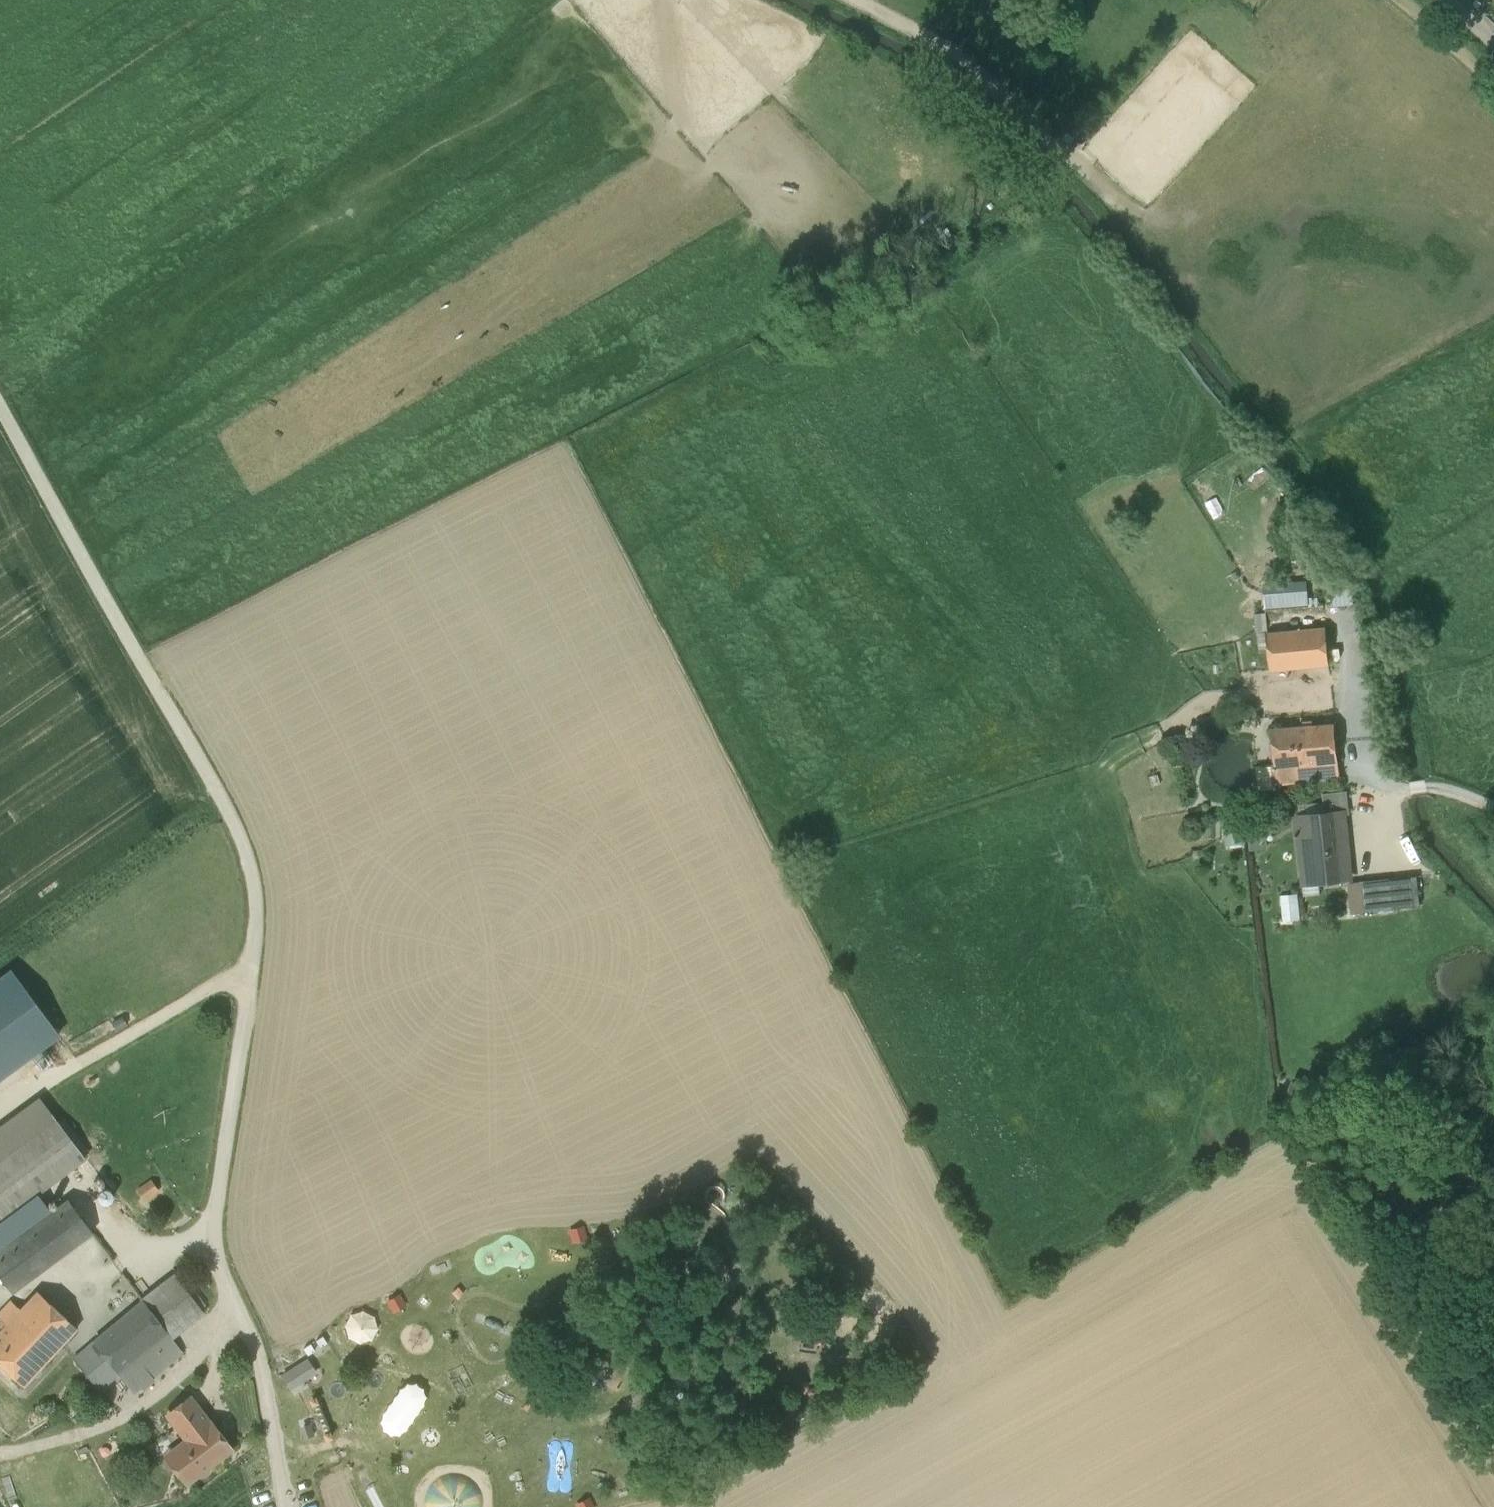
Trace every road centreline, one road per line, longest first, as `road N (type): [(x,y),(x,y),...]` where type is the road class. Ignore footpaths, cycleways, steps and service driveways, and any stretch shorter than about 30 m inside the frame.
road 1 (unclassified): [(0,408),(247,840),(258,899),(254,963),(215,1203),(216,1262),(262,1372),(286,1506)]

